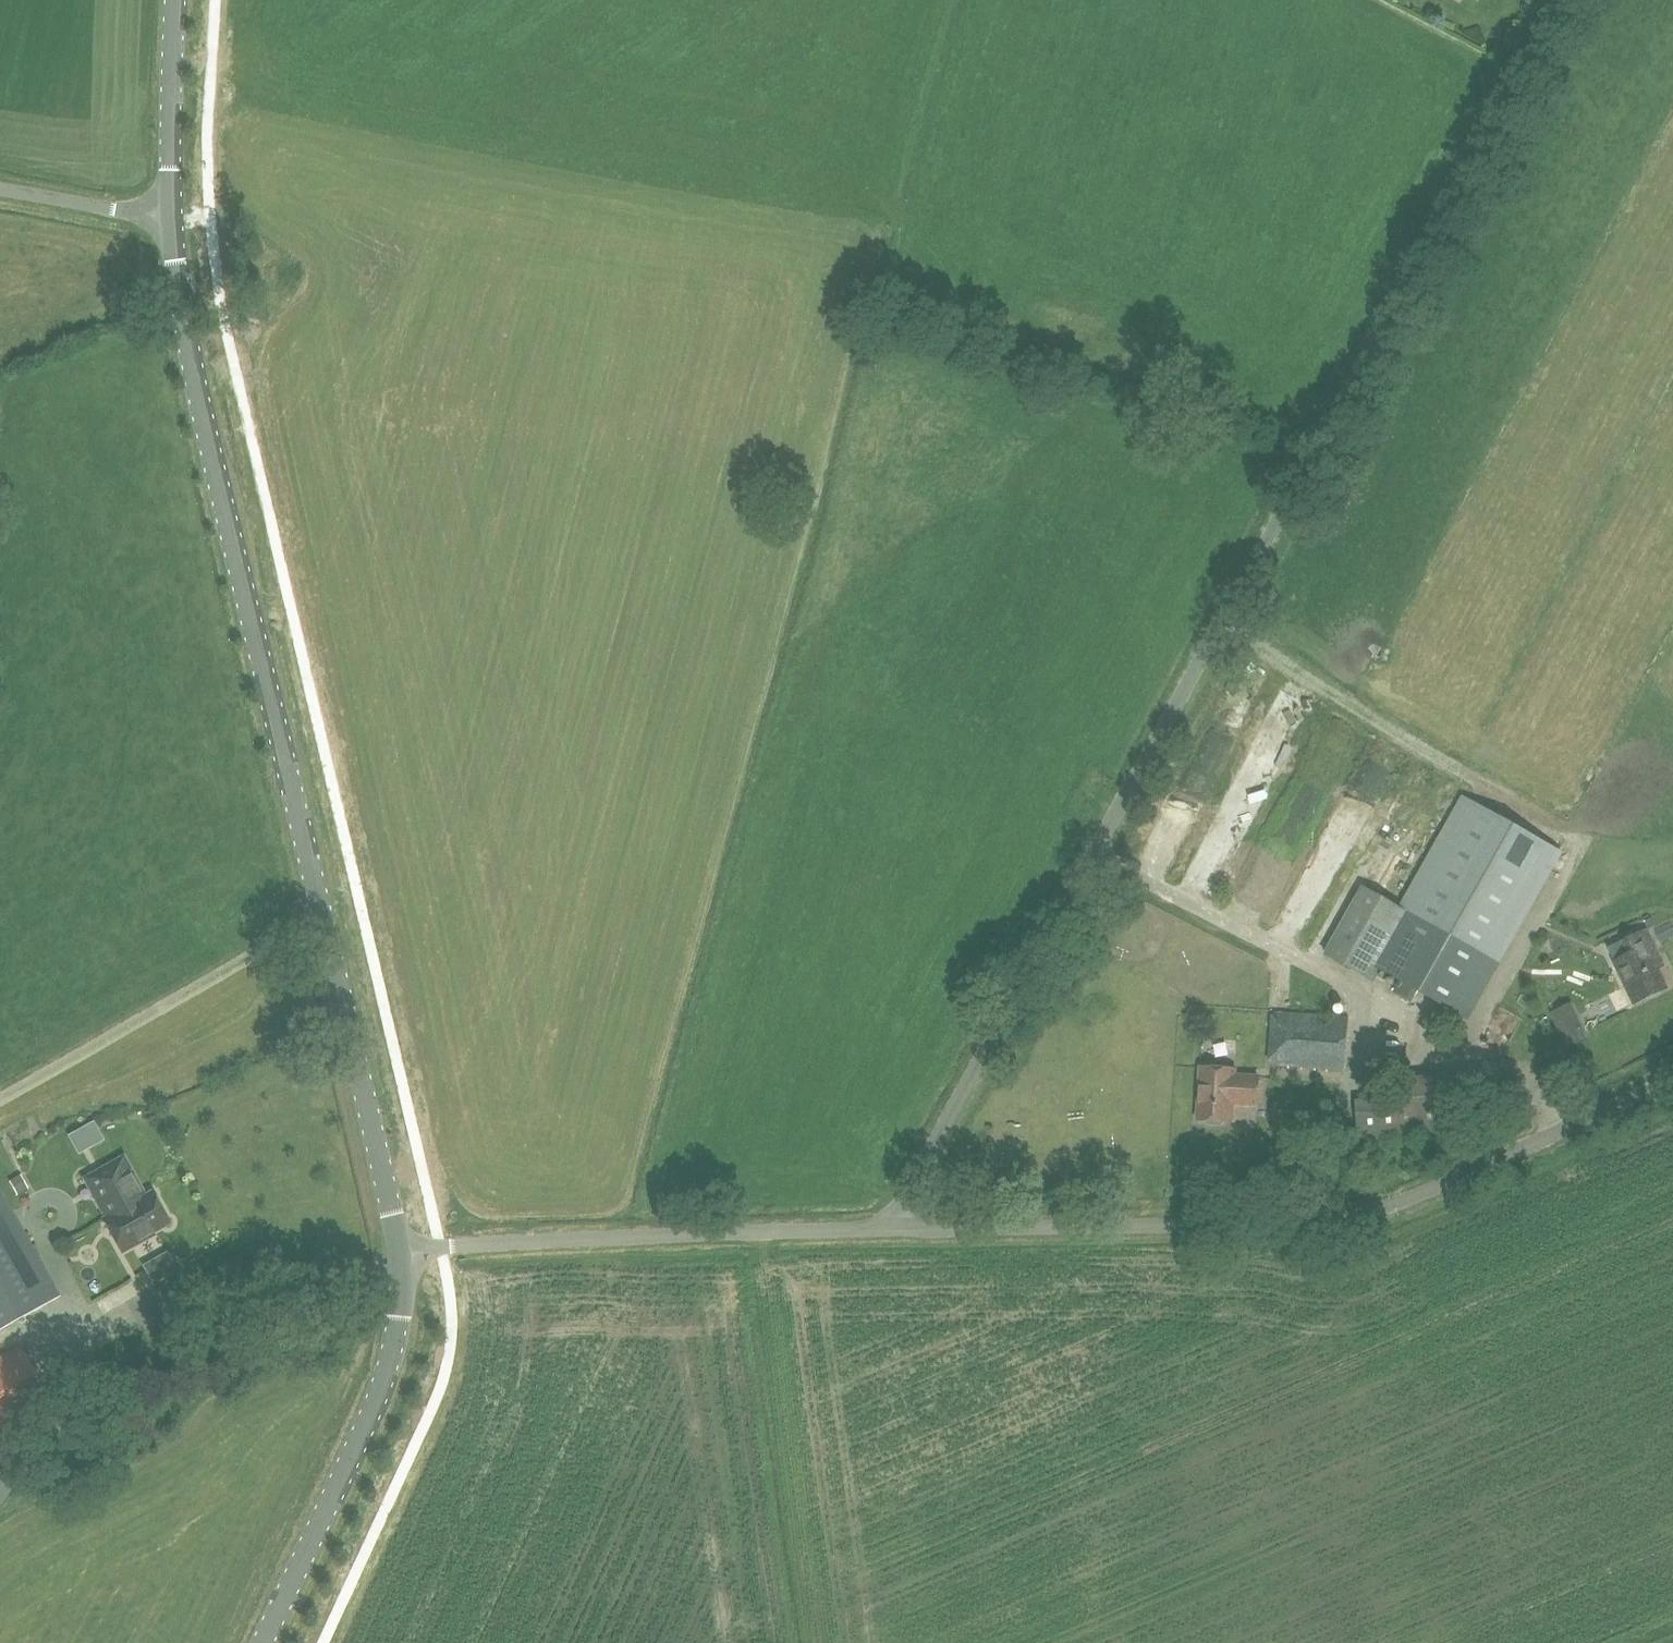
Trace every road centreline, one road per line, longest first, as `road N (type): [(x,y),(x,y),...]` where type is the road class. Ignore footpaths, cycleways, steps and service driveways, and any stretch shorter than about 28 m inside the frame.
road 1 (unclassified): [(1569,0),(908,1194),(901,1230)]
road 2 (tertiary): [(400,1255),(186,345),(170,217)]
road 3 (unclassified): [(901,1230),(1333,1222),(1400,1206),(1672,1081)]
road 4 (unclassified): [(400,1255),(901,1230)]
road 5 (tertiary): [(263,1642),(380,1392),(397,1335),(400,1255)]
road 6 (tertiary): [(170,217),(175,0)]
road 7 (unclassified): [(170,217),(0,190)]

